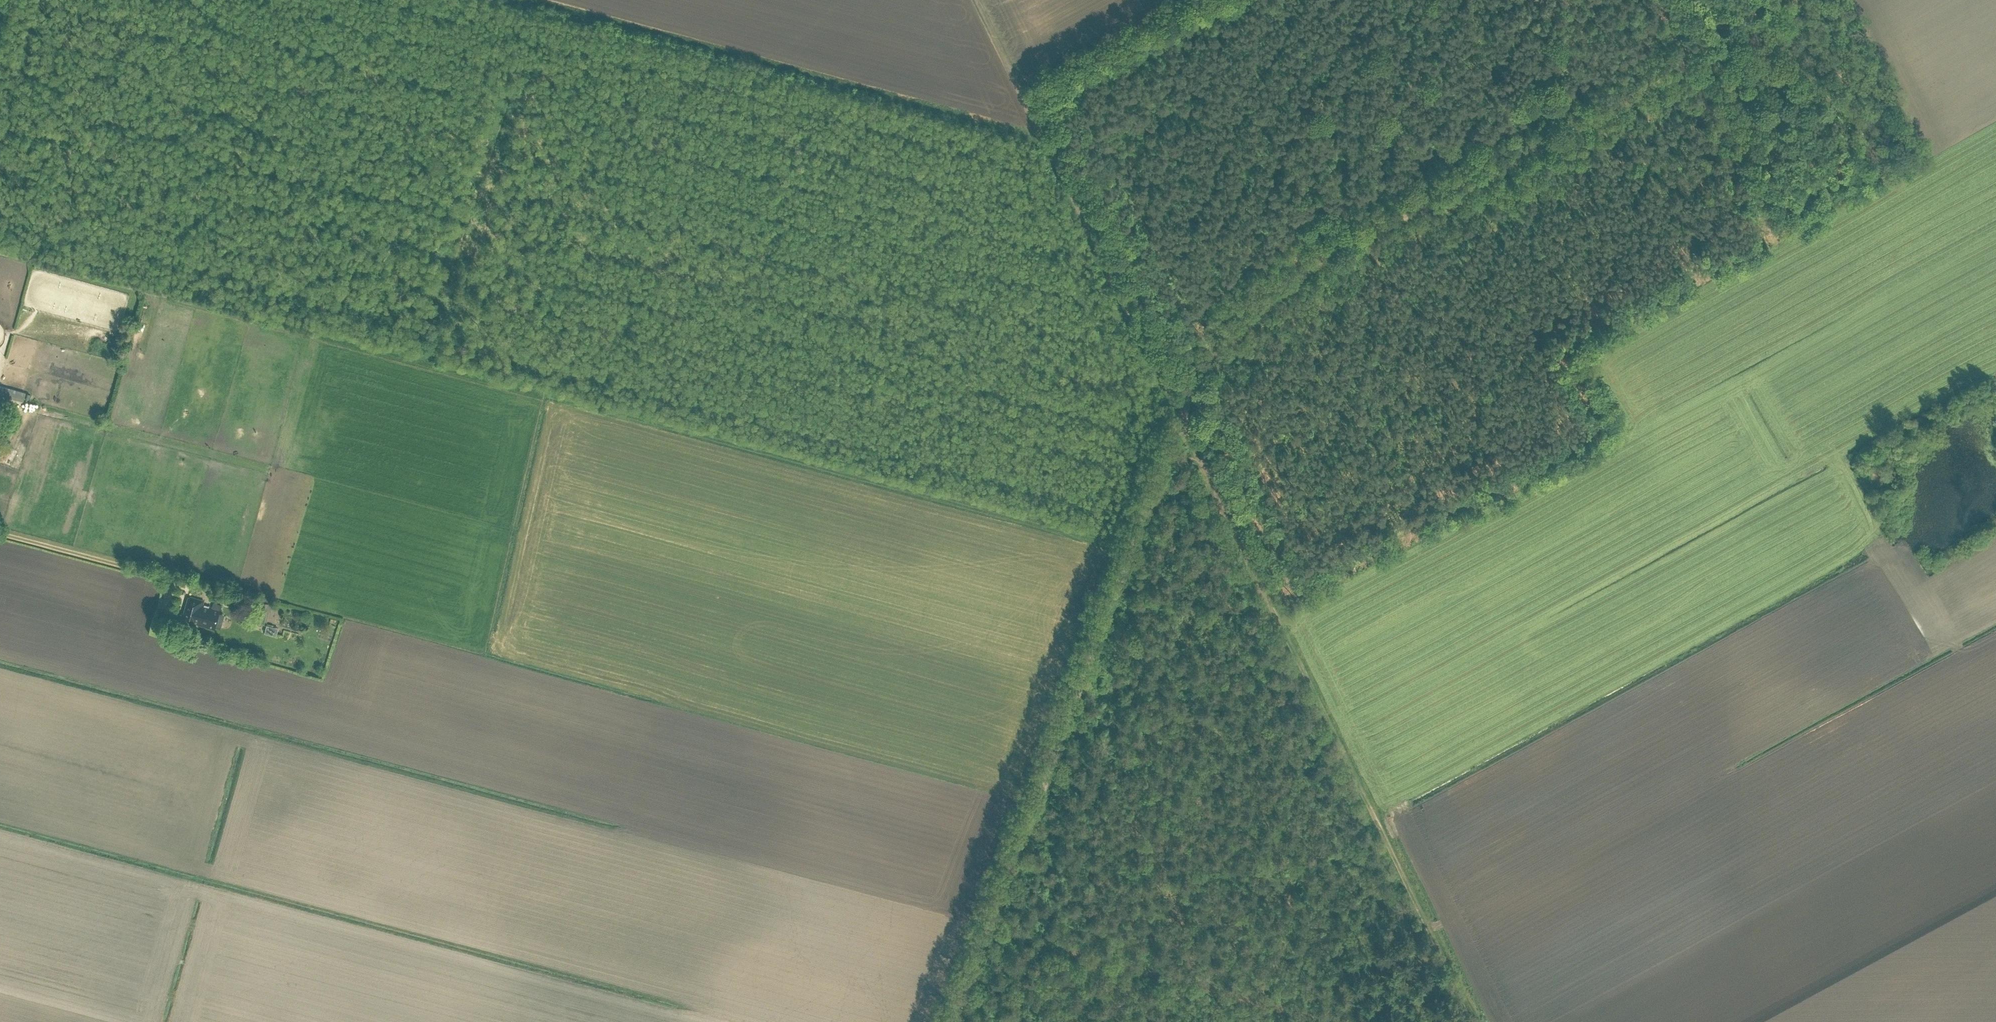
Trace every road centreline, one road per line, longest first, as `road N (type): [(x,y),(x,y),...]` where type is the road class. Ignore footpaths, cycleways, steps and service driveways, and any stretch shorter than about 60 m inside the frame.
road 1 (track): [(1658,0),(1690,62),(1454,192),(1338,243),(1246,323),(1179,412)]
road 2 (track): [(1204,466),(1471,1021)]
road 3 (track): [(1124,569),(950,1021)]
road 4 (track): [(977,0),(1179,412)]
road 5 (track): [(986,929),(1343,1021)]
road 6 (track): [(0,533),(187,583)]

